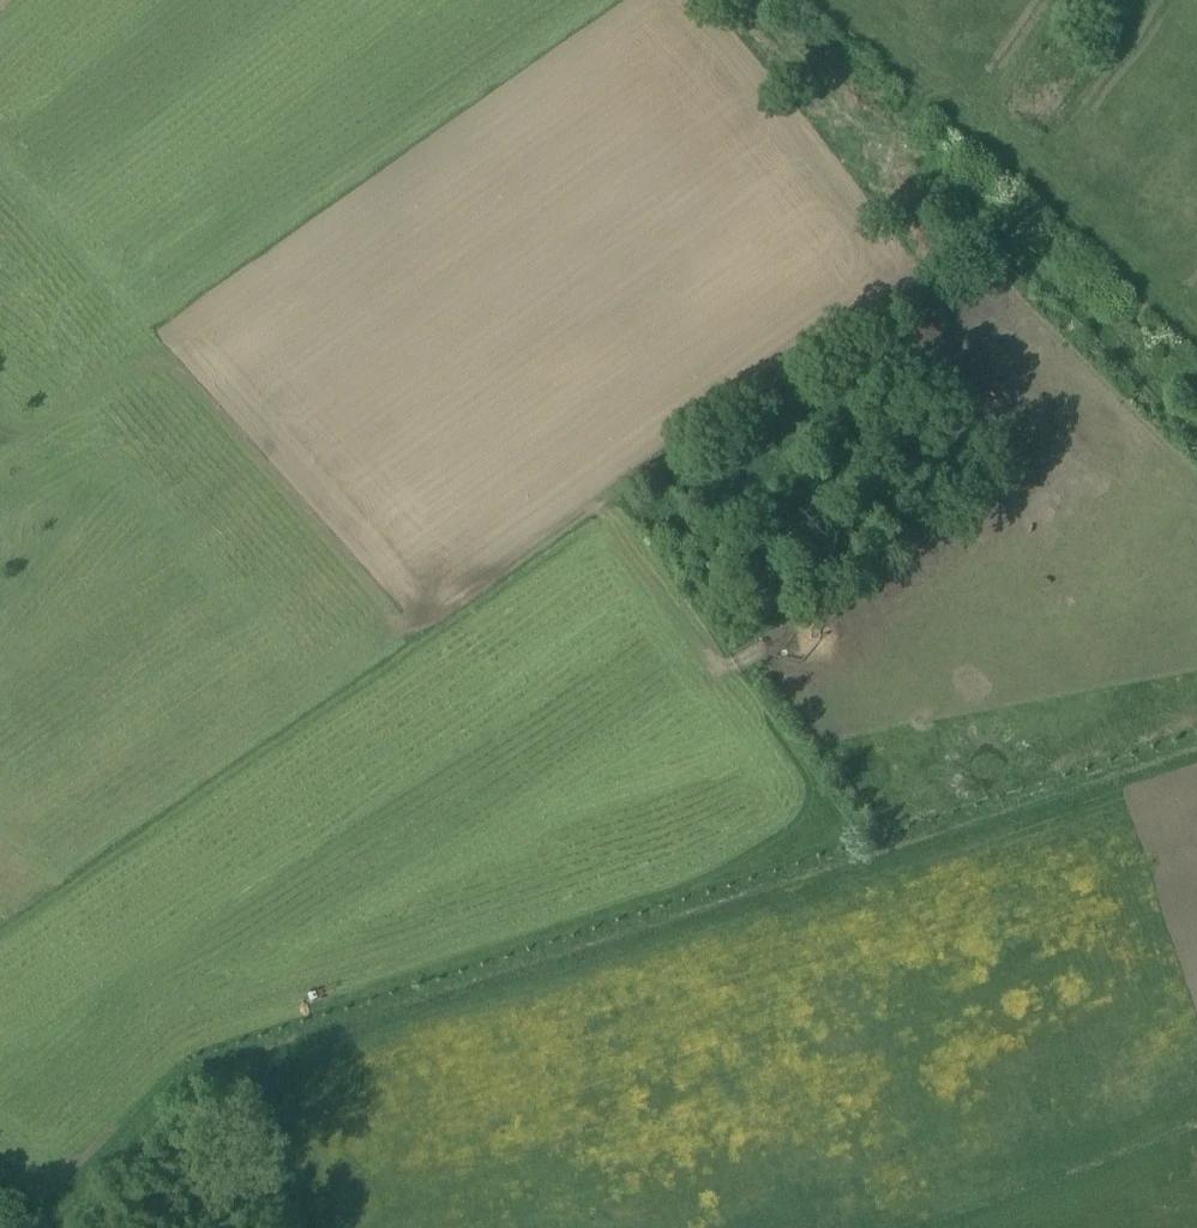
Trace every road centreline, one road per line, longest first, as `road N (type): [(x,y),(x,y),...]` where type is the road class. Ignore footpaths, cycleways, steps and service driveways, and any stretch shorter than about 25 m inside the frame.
road 1 (track): [(1196,430),(759,0)]

